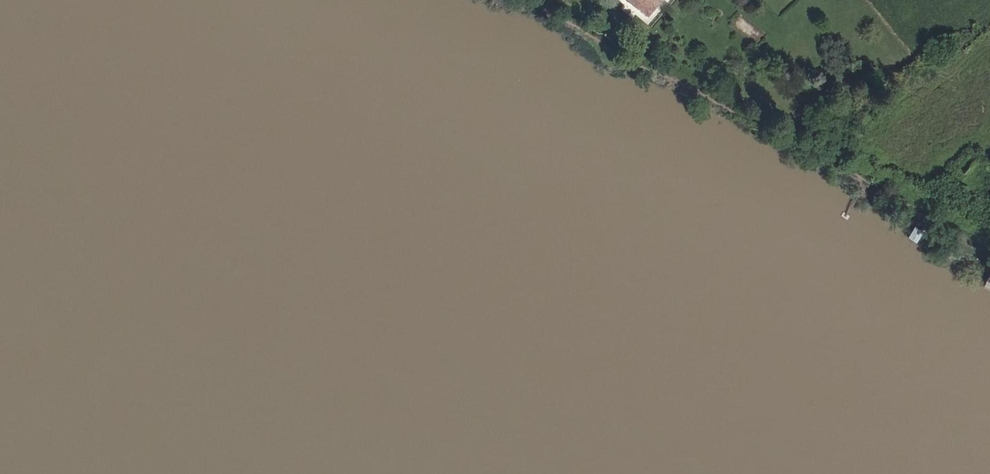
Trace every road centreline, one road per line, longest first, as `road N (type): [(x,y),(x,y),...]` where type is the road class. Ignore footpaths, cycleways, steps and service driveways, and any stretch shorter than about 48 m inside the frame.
road 1 (track): [(519,0),(812,143),(989,252)]

